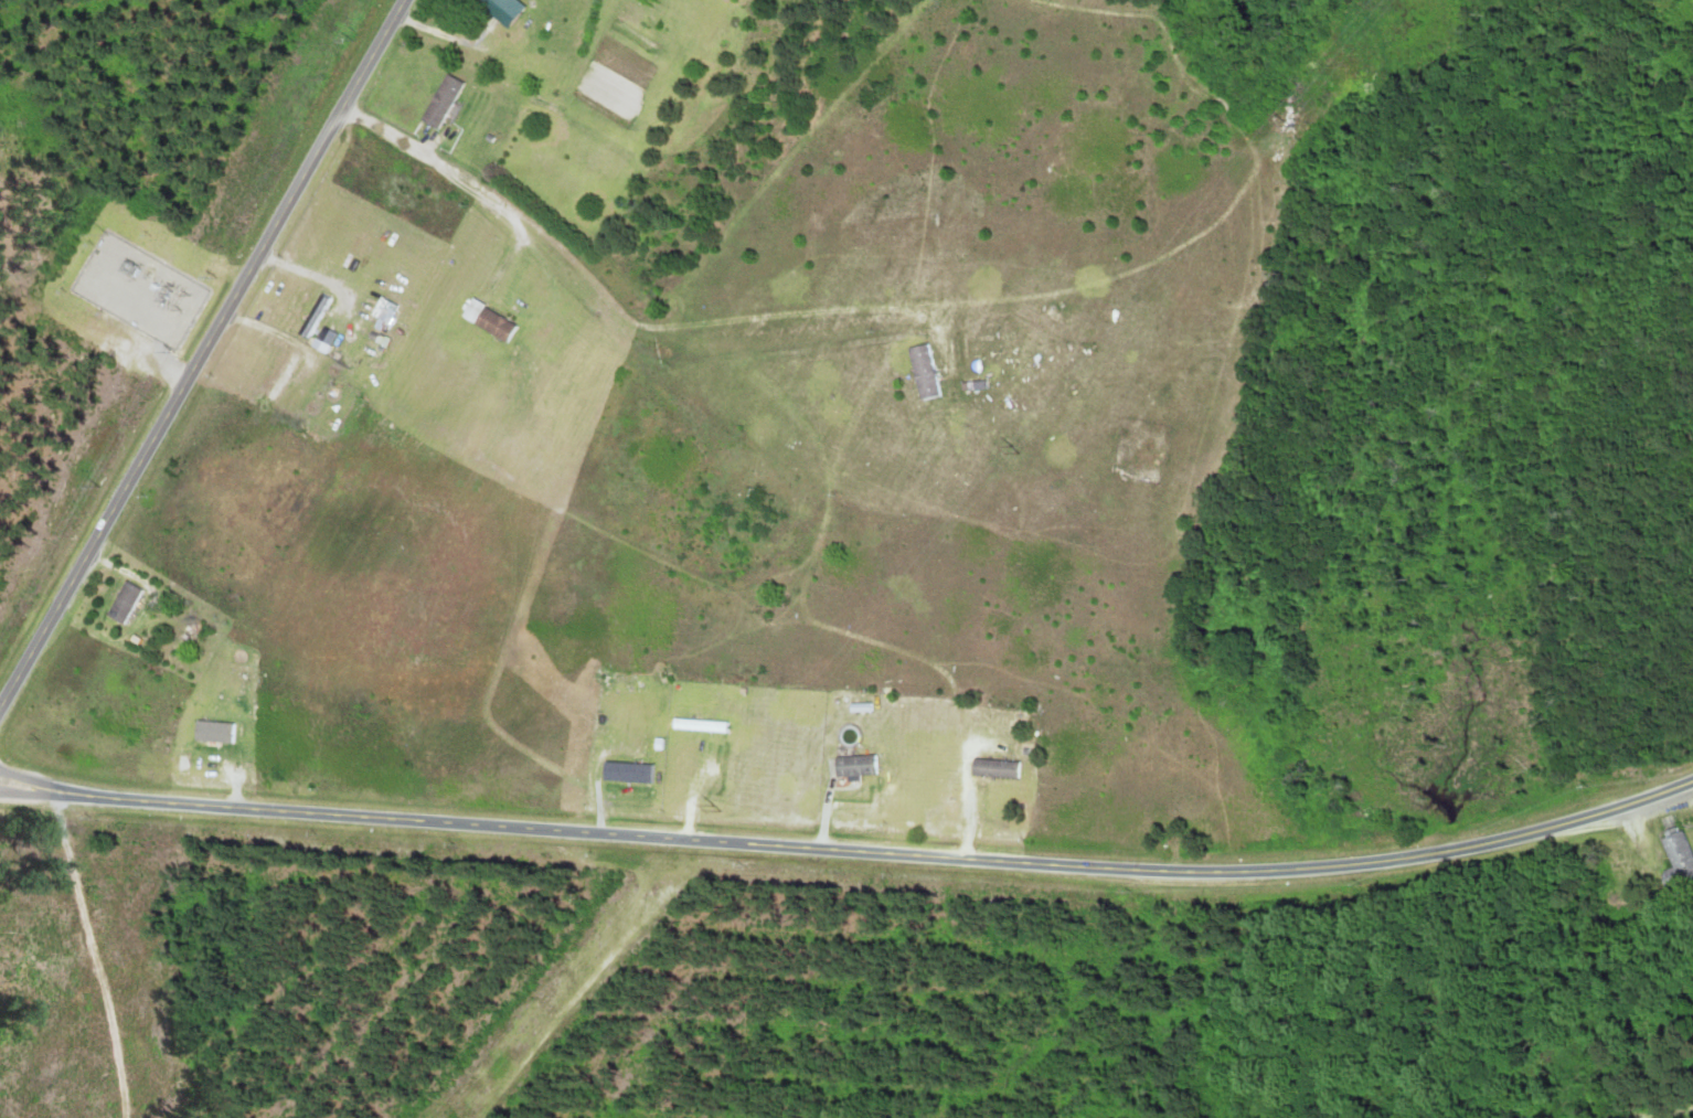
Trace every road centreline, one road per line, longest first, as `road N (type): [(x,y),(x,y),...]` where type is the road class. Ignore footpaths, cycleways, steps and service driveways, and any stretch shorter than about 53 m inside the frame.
road 1 (residential): [(1692,780),(1440,852),(1300,869),(1178,871),(338,816),(106,797),(0,779)]
road 2 (tertiary): [(0,707),(405,0)]

